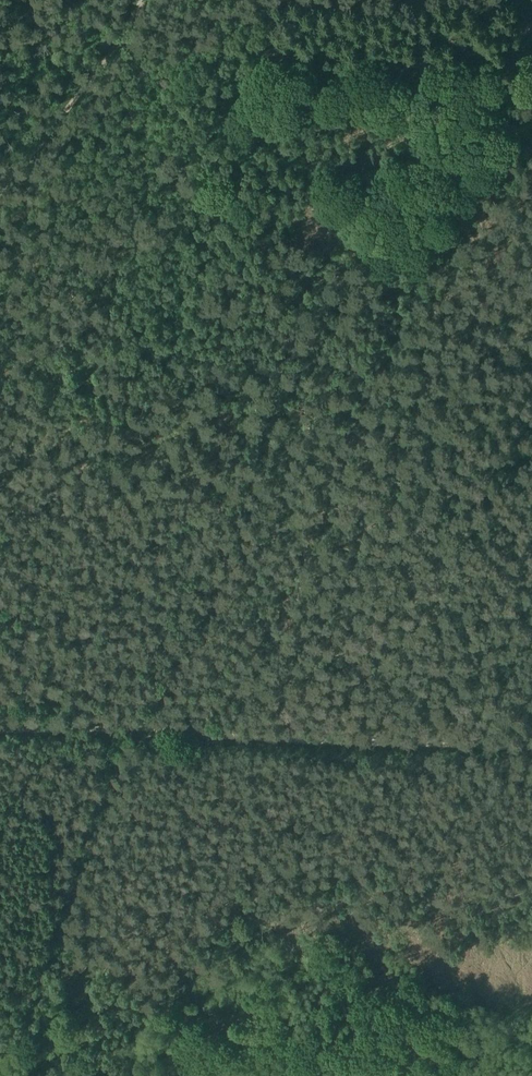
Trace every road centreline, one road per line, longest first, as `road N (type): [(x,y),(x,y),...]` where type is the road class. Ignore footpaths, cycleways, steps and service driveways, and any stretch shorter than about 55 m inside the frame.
road 1 (track): [(0,726),(531,743)]
road 2 (track): [(145,0),(112,58),(0,188)]

